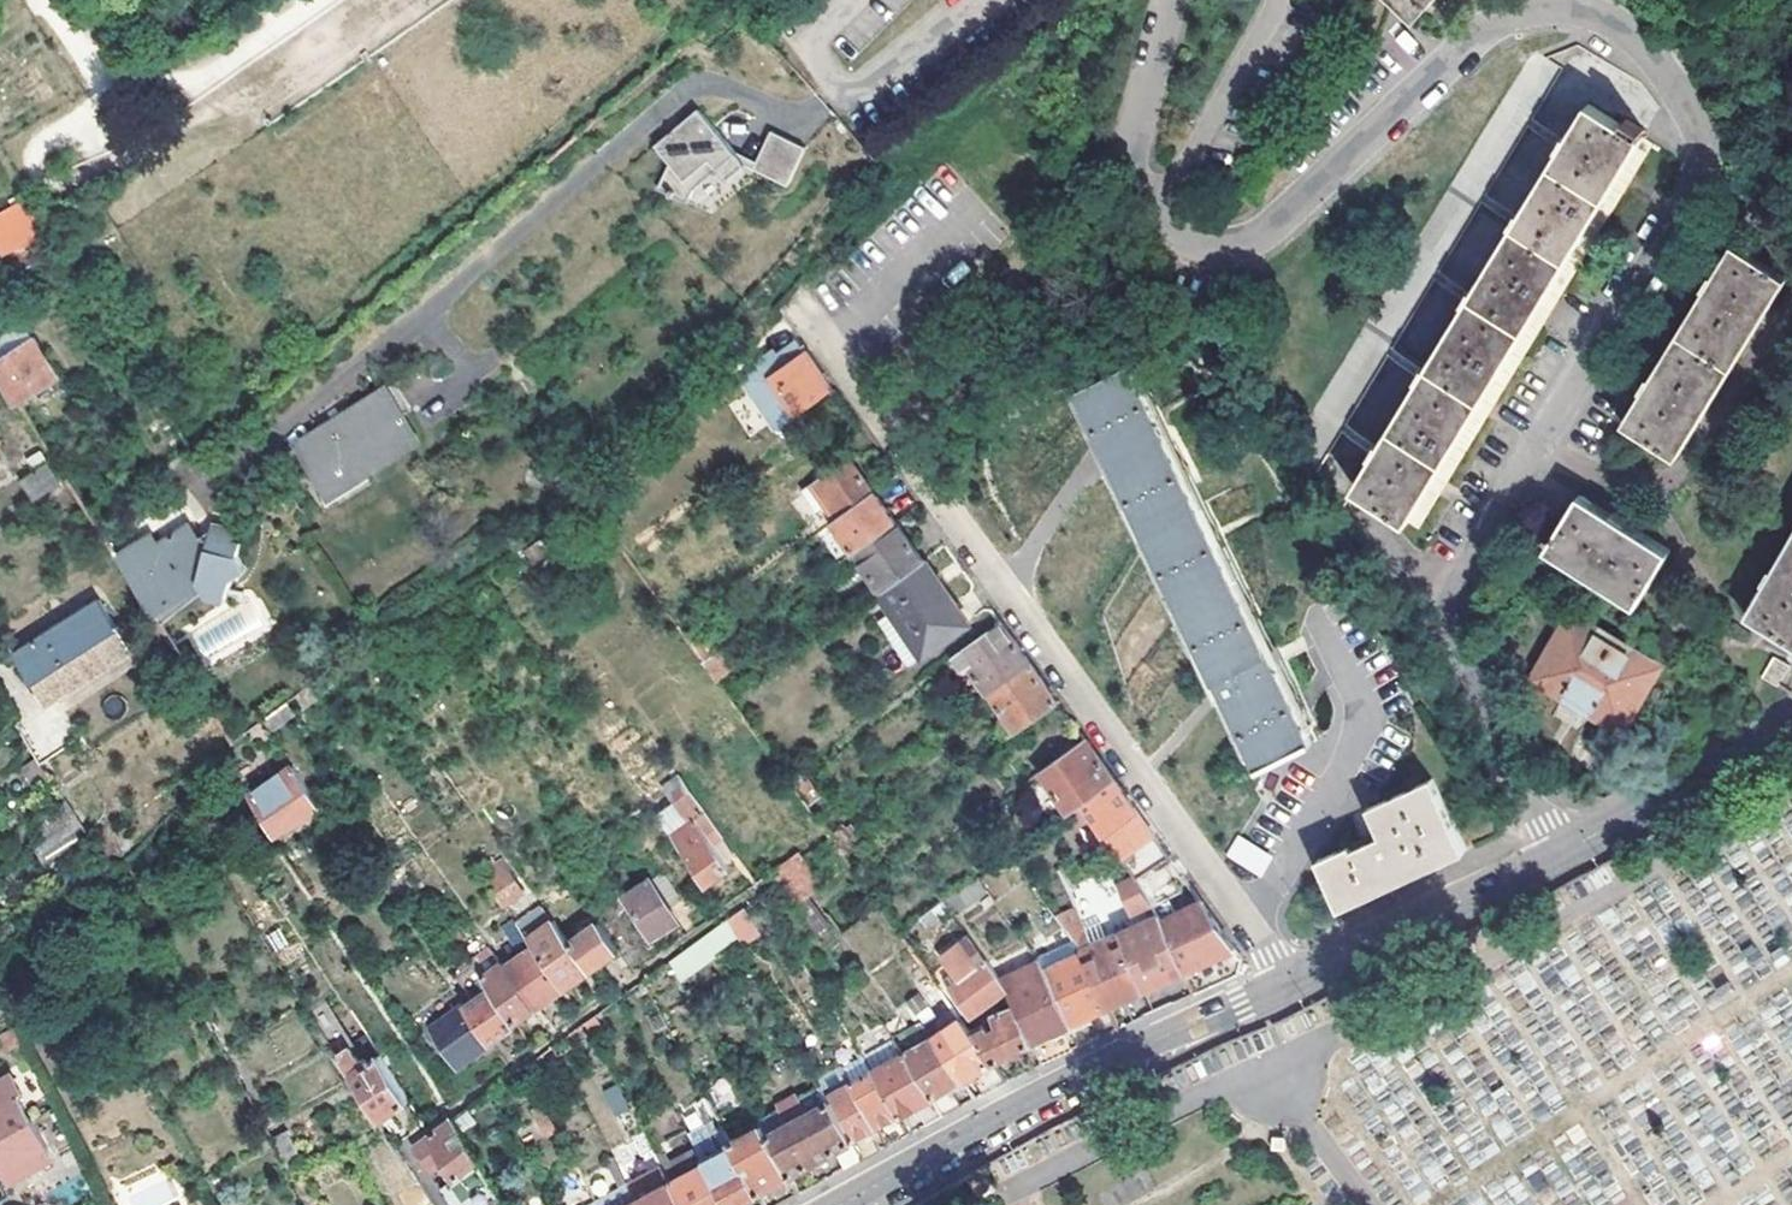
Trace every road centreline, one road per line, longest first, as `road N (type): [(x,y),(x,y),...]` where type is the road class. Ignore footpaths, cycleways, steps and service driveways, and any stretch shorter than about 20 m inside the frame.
road 1 (residential): [(1283,983),(1245,918),(795,305)]
road 2 (tertiary): [(1283,983),(1558,855),(1791,721)]
road 3 (tertiary): [(840,1204),(1083,1072),(1283,983)]

